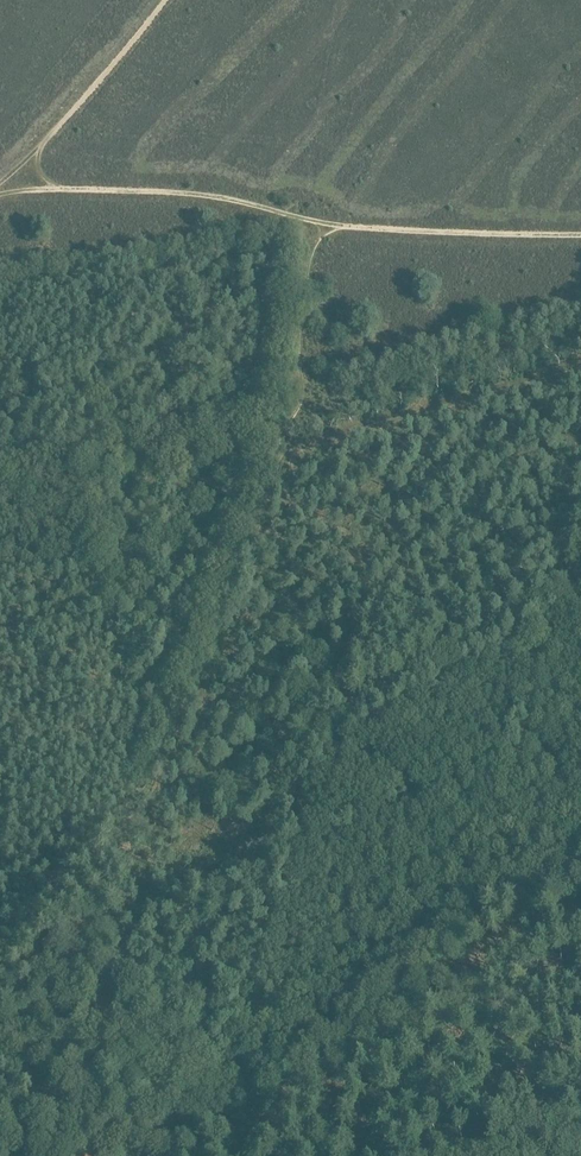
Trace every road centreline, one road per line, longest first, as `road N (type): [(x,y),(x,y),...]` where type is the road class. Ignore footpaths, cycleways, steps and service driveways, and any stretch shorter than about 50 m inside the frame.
road 1 (track): [(328,223),(301,288),(299,416),(152,771),(0,949)]
road 2 (track): [(580,576),(296,748),(166,1142)]
road 3 (track): [(0,486),(296,423)]
road 4 (track): [(580,364),(288,442)]
road 5 (track): [(0,1122),(289,1155)]
road 6 (track): [(53,189),(211,195),(328,223)]
road 7 (track): [(328,223),(580,235)]
road 8 (track): [(166,0),(0,183)]

